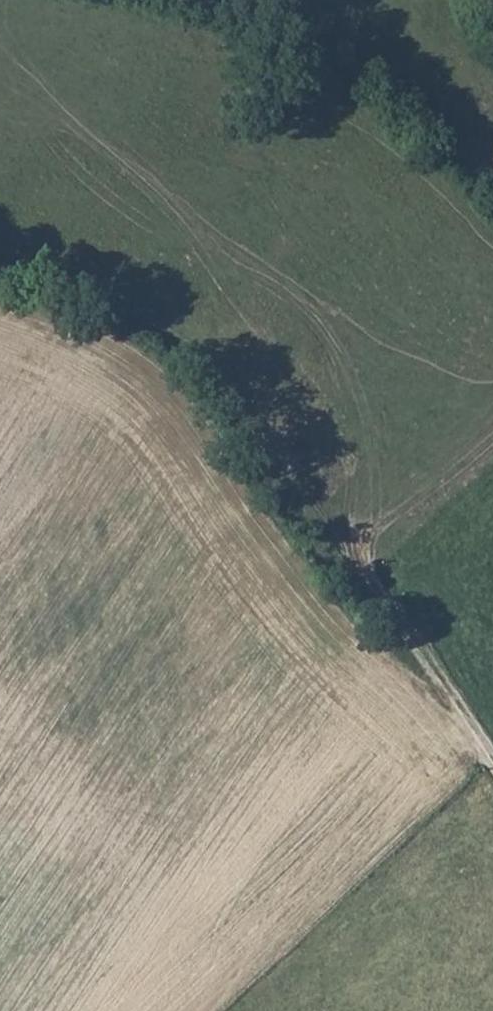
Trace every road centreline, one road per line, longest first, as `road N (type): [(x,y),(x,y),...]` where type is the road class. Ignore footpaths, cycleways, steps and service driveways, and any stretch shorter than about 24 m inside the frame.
road 1 (track): [(492,761),(379,592)]

